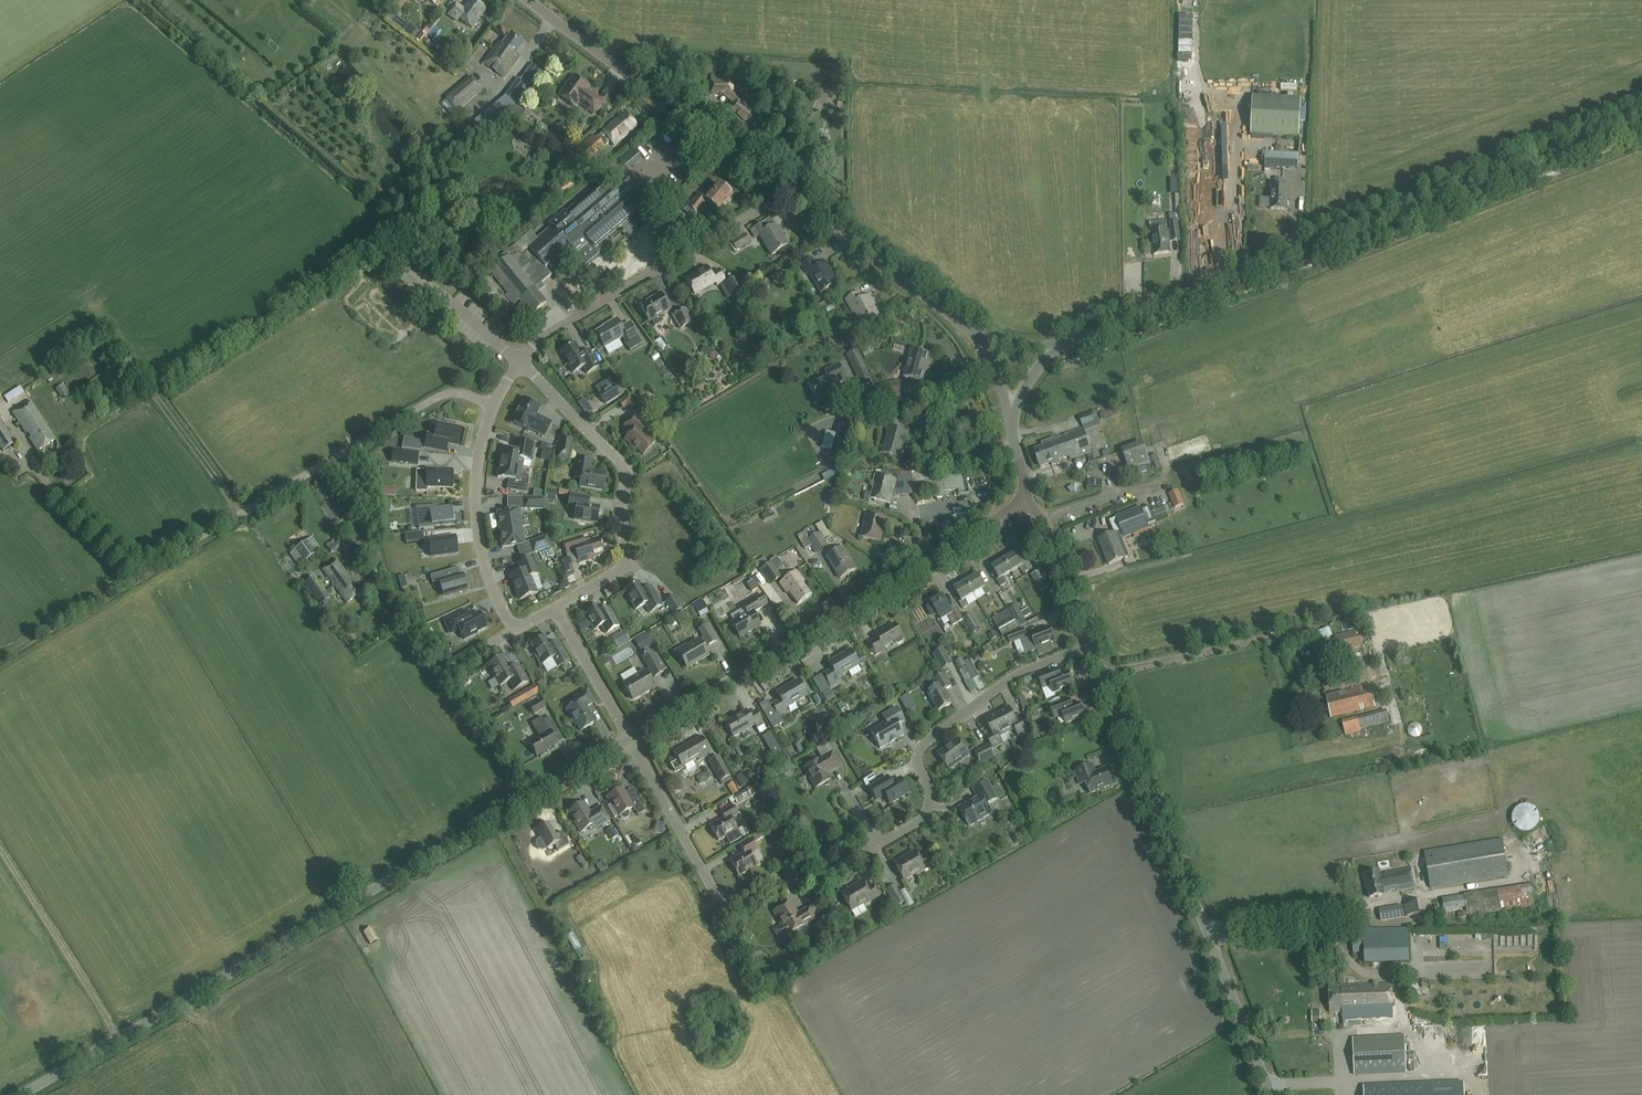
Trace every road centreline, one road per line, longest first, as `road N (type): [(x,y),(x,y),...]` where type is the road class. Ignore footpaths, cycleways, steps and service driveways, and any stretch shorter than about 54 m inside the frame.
road 1 (tertiary): [(20,1094),(631,738)]
road 2 (tertiary): [(1058,346),(1641,114)]
road 3 (track): [(37,470),(138,572),(438,395),(467,393),(493,406)]
road 4 (unclassified): [(1272,1094),(1092,645)]
road 5 (tertiary): [(631,738),(1025,499)]
road 6 (residential): [(880,843),(819,880),(784,875),(726,899),(712,889),(631,738)]
road 7 (residential): [(555,607),(621,569),(626,479),(614,456),(520,362)]
road 8 (residential): [(880,843),(928,810),(931,792),(918,758),(927,740),(1012,677),(1092,645)]
road 9 (tertiary): [(788,193),(530,0)]
road 10 (residential): [(520,362),(541,336),(788,193)]
road 11 (residential): [(515,629),(483,560),(477,467),(493,406),(520,362)]
road 12 (tertiary): [(975,334),(788,193)]
road 13 (track): [(118,1038),(0,847)]
road 14 (unclassified): [(1092,645),(1043,523),(1025,499)]
road 15 (track): [(138,572),(0,653)]
road 16 (residential): [(631,738),(555,607)]

